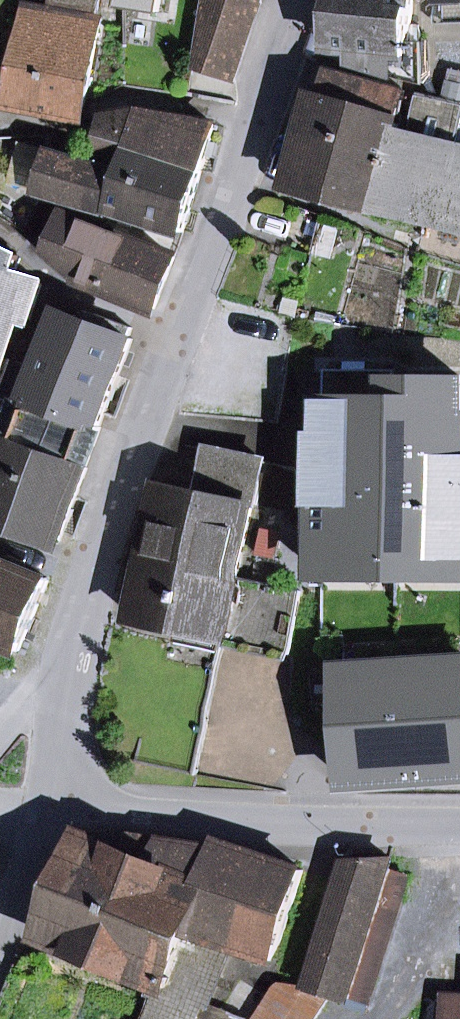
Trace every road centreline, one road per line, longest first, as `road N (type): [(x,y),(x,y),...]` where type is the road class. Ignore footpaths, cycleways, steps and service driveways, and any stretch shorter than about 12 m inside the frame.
road 1 (residential): [(459,827),(299,828),(140,812),(63,794)]
road 2 (residential): [(180,331),(301,0)]
road 3 (residential): [(72,651),(180,331)]
road 4 (residential): [(0,236),(73,288),(180,331)]
road 5 (residential): [(0,952),(63,794)]
road 6 (residential): [(63,794),(72,651)]

